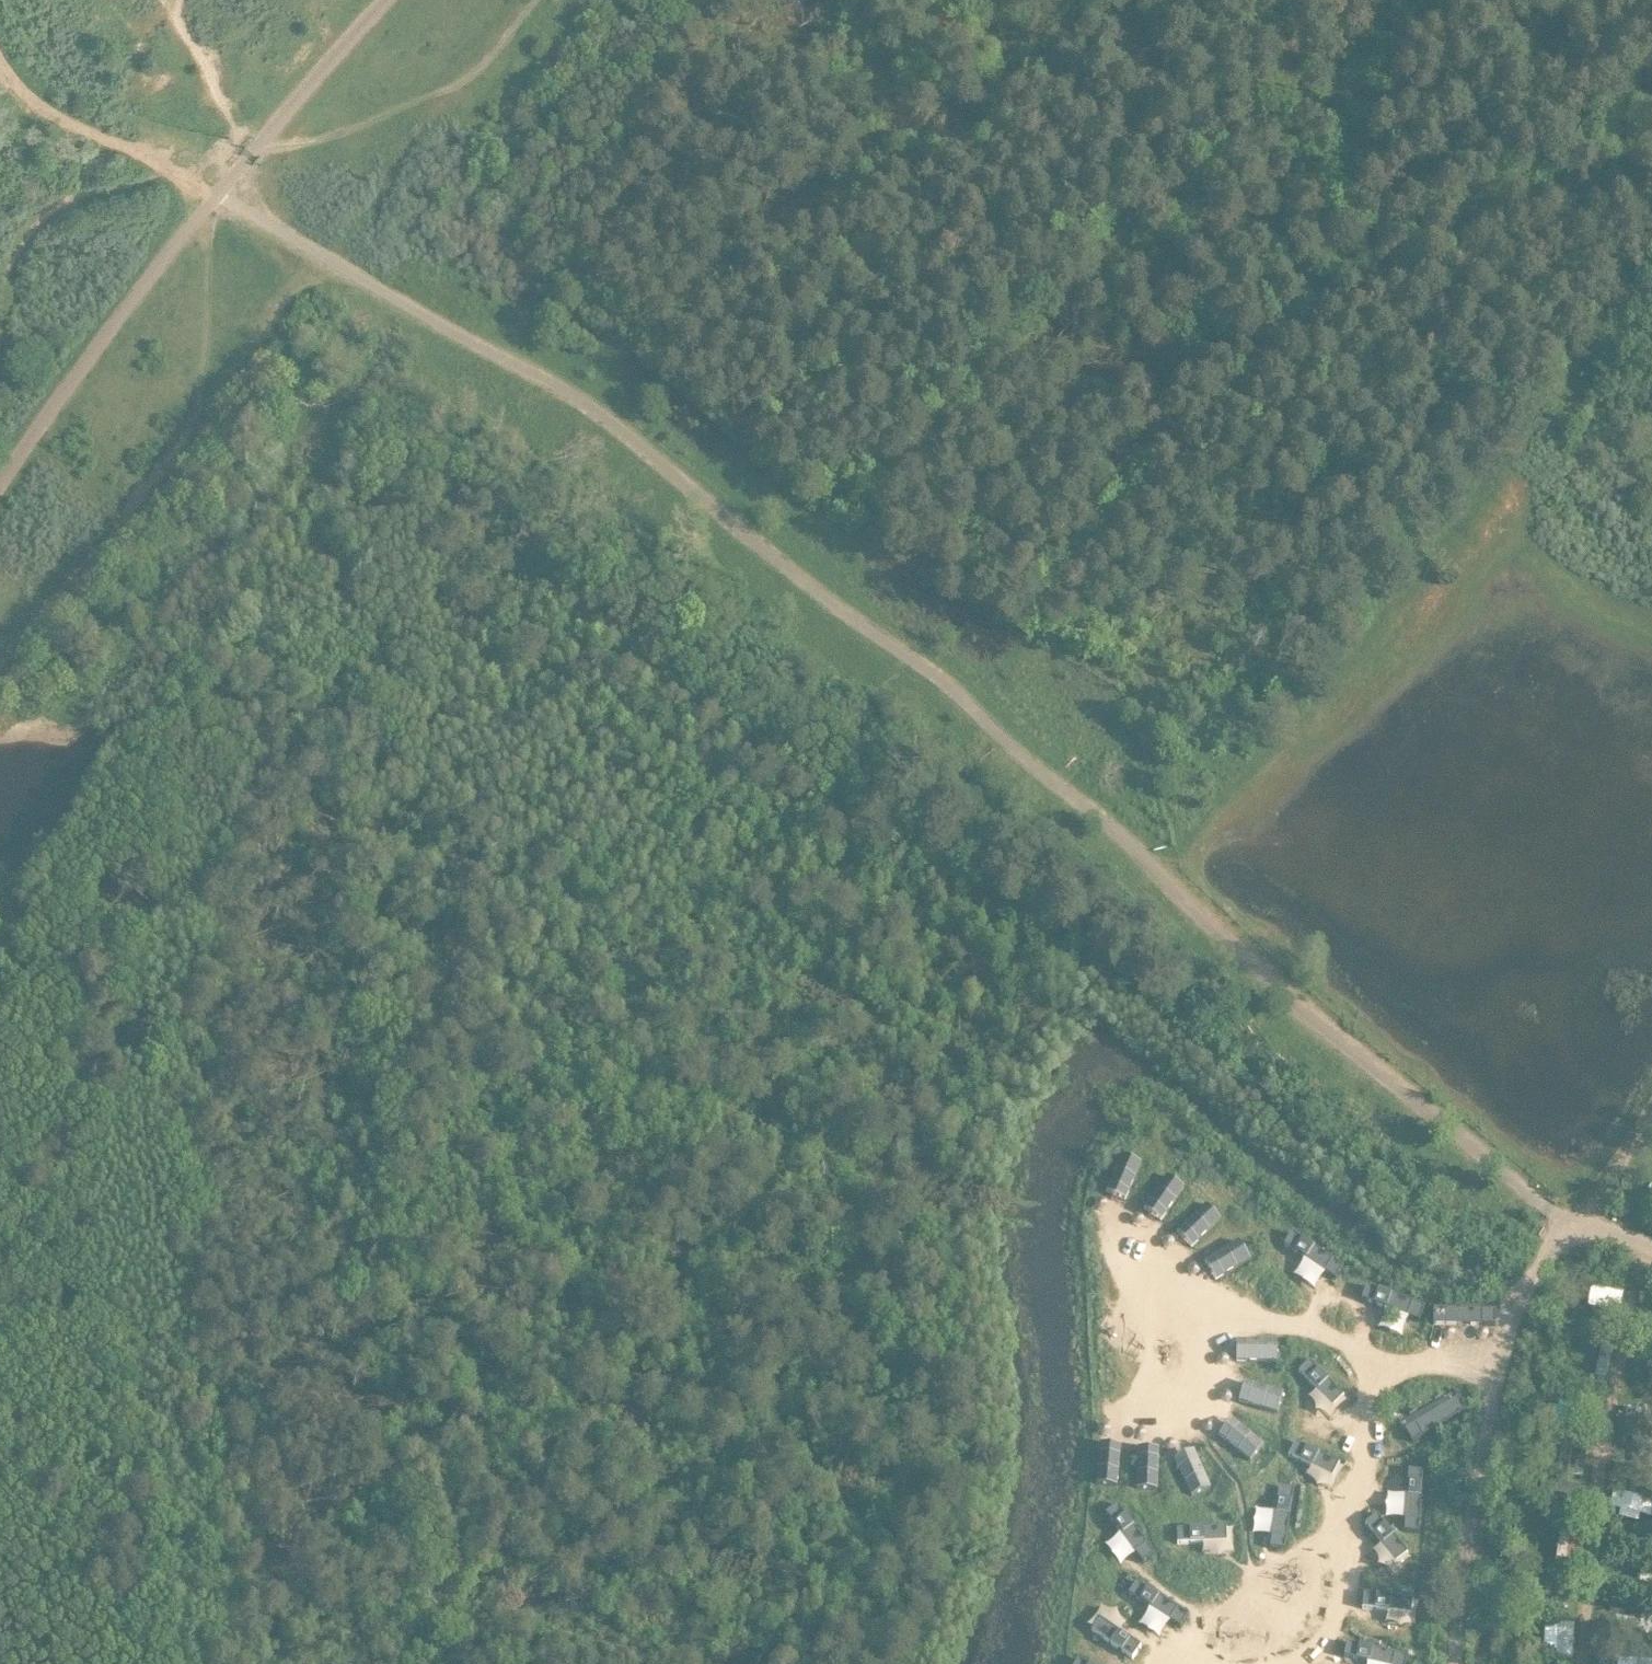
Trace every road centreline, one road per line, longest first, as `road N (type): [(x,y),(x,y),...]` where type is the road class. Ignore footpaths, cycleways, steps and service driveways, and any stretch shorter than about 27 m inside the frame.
road 1 (track): [(1560,1222),(1651,1107)]

